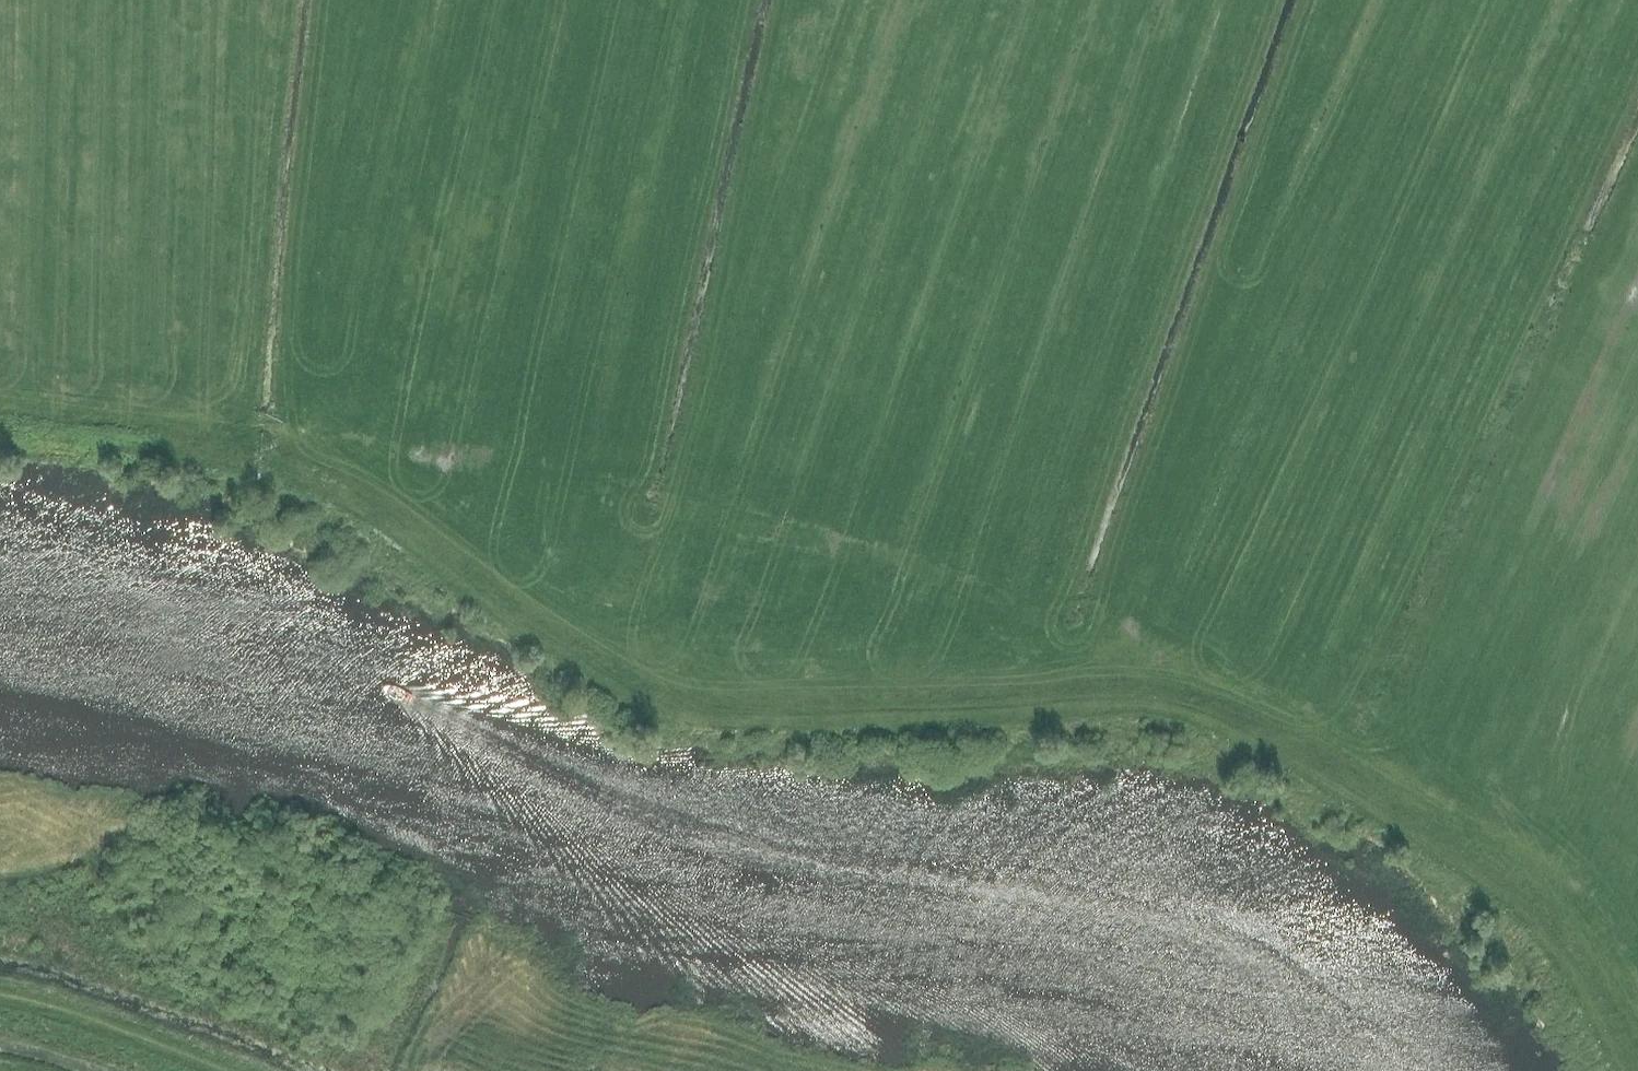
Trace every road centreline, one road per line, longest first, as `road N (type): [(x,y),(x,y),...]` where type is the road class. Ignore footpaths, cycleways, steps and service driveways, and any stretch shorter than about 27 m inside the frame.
road 1 (track): [(0,995),(61,1007),(231,1070)]

